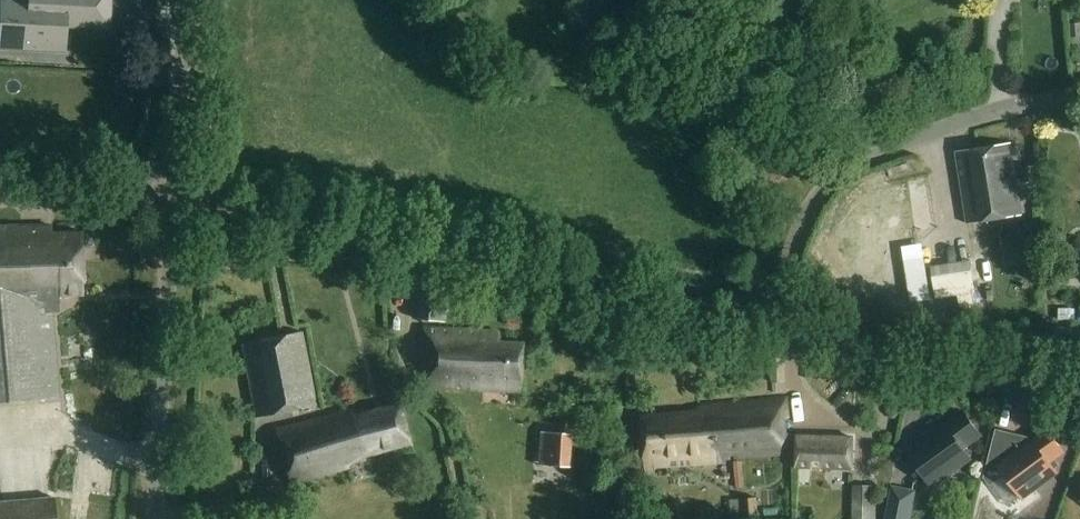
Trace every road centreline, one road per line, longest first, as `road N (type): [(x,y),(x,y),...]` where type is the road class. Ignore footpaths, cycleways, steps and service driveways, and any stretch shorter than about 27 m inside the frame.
road 1 (tertiary): [(174,198),(773,325)]
road 2 (residential): [(773,325),(798,236),(821,189),(855,161),(1079,93)]
road 3 (unclassified): [(154,518),(174,198)]
road 4 (tertiary): [(773,325),(1079,390)]
road 5 (unclassified): [(174,198),(186,0)]
road 6 (tertiary): [(0,195),(174,198)]

